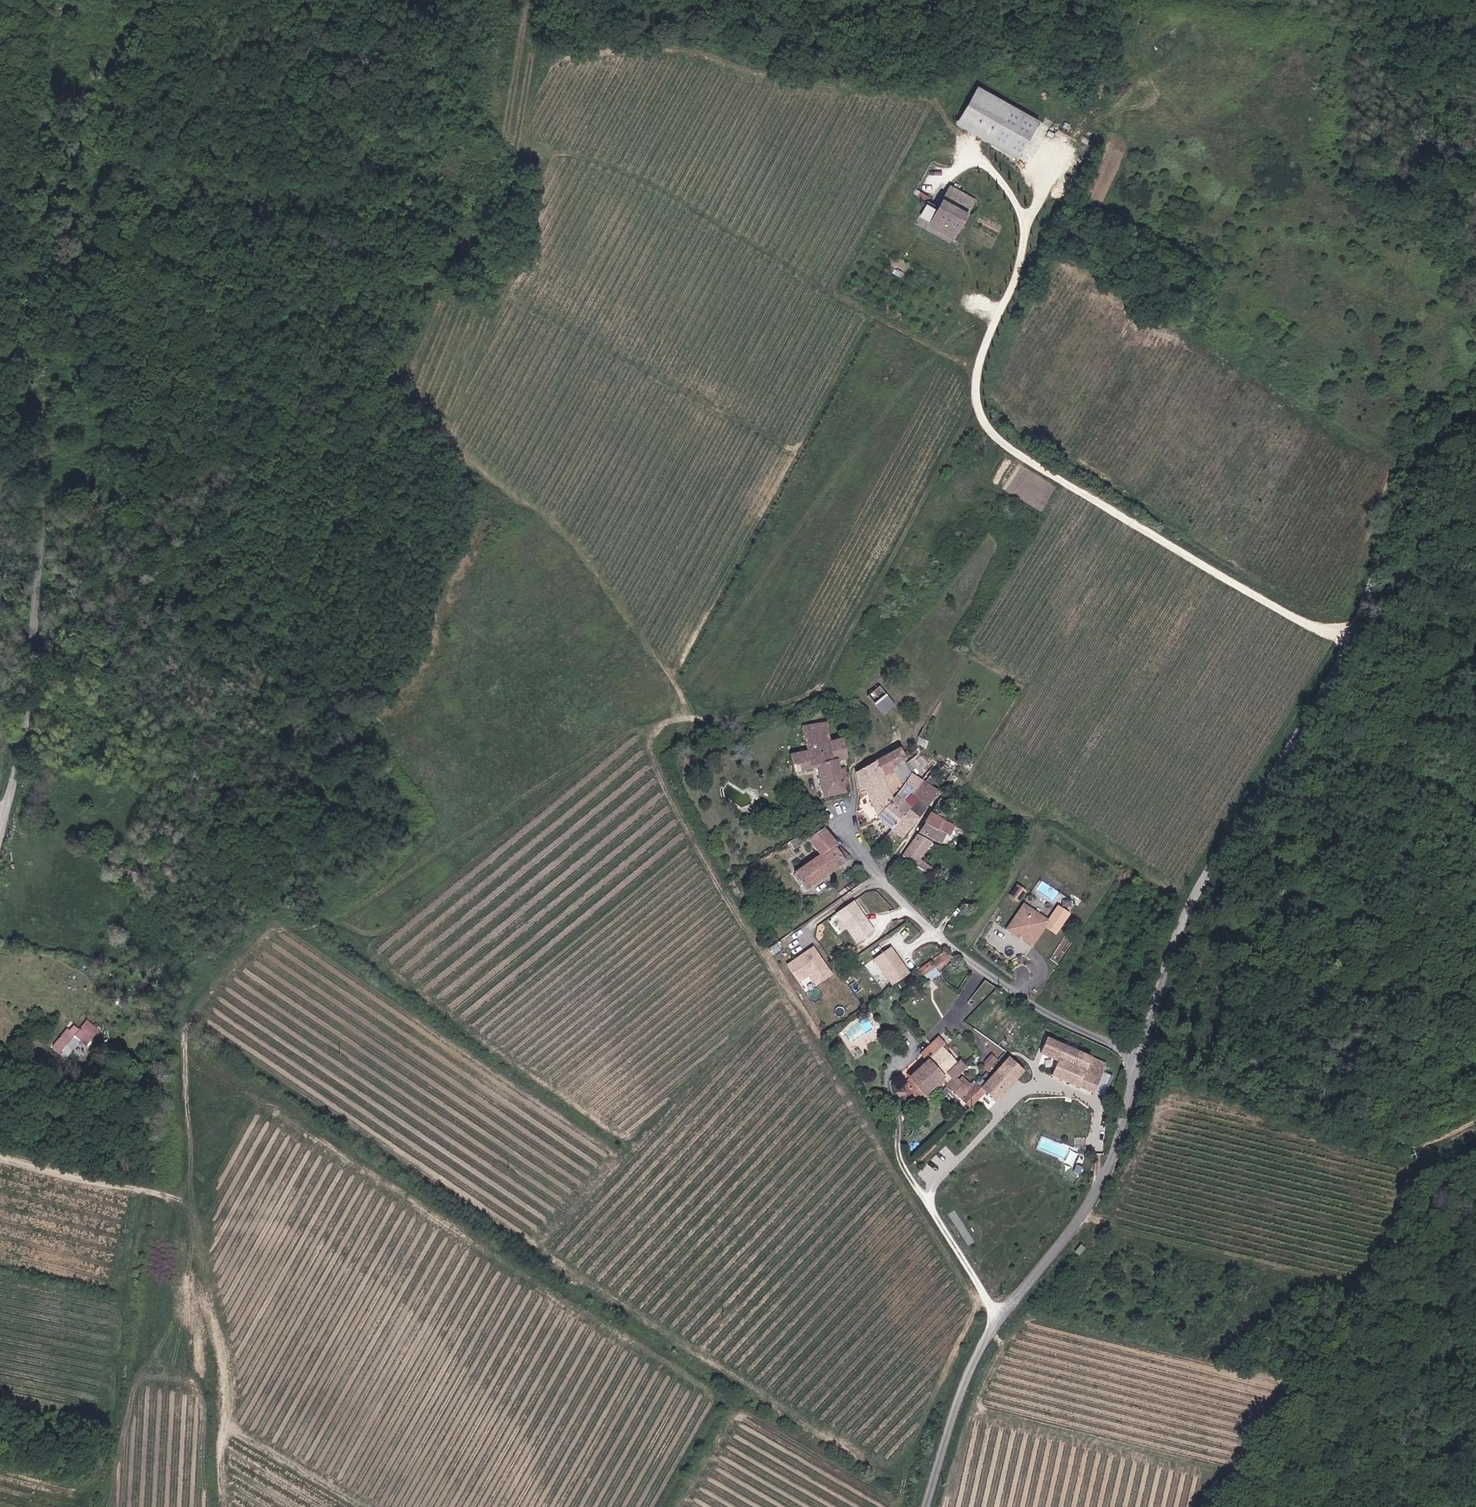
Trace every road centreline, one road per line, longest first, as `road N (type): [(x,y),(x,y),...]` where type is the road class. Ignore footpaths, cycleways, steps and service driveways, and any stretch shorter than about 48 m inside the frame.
road 1 (unclassified): [(0,835),(38,645),(52,512),(32,304),(42,0)]
road 2 (unclassified): [(1475,418),(1439,423),(1411,458),(1344,658),(1203,888),(1163,972),(1144,1052)]
road 3 (unclassified): [(1144,1052),(1122,1141),(1102,1188),(974,1364),(932,1506)]
road 4 (residential): [(846,825),(882,880),(984,974),(1144,1052)]

